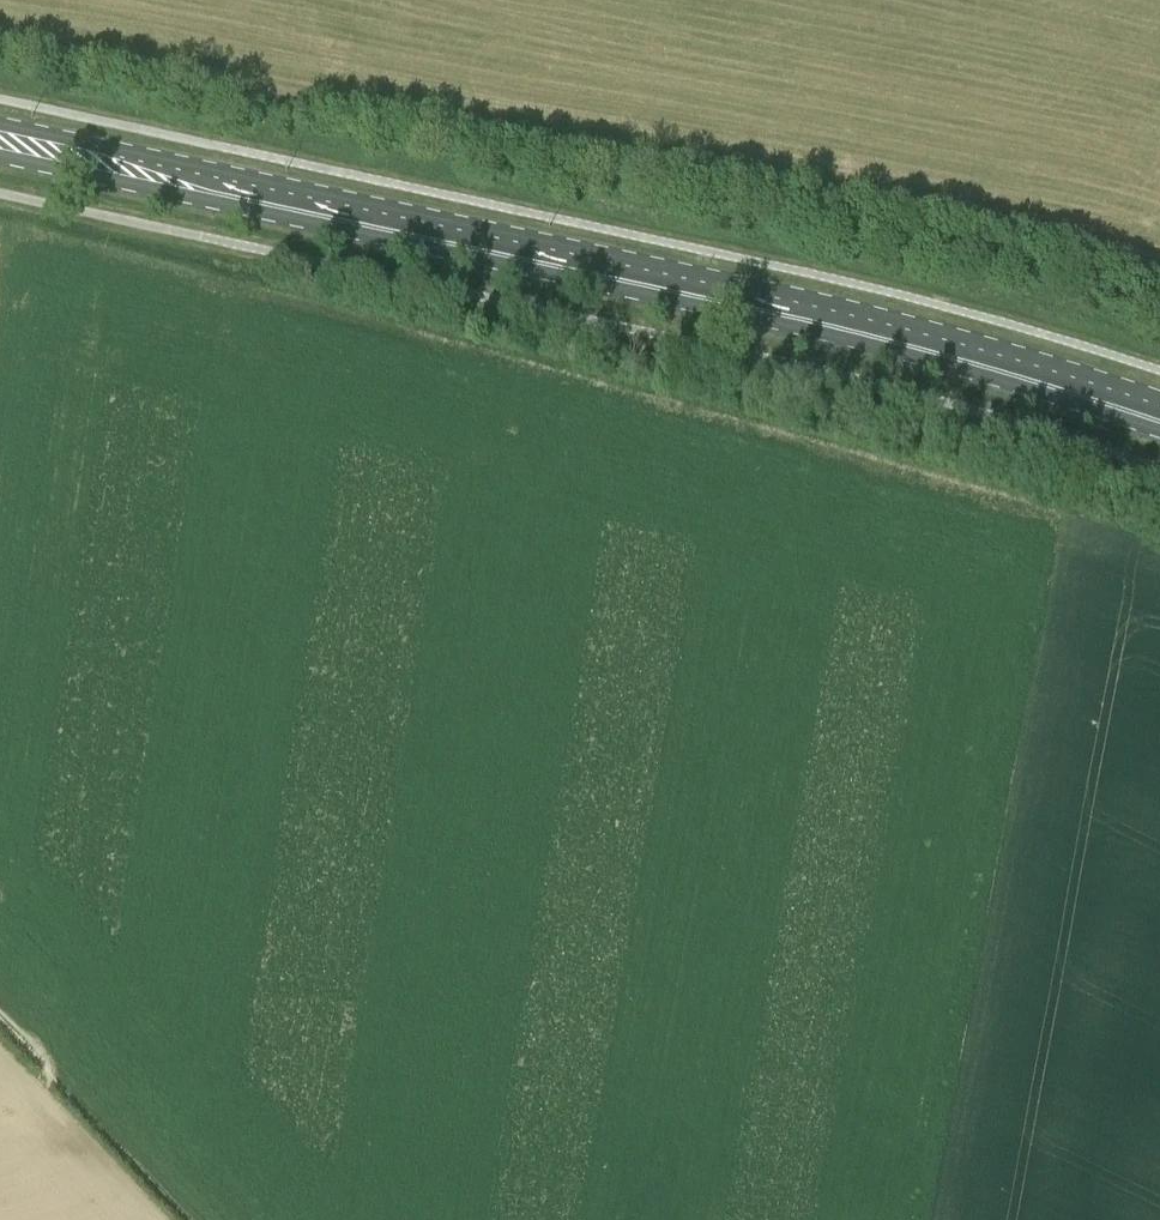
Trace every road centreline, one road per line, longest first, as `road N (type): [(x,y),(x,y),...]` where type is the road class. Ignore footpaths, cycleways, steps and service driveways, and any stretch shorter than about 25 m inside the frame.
road 1 (primary): [(1159,415),(794,310),(0,141)]

